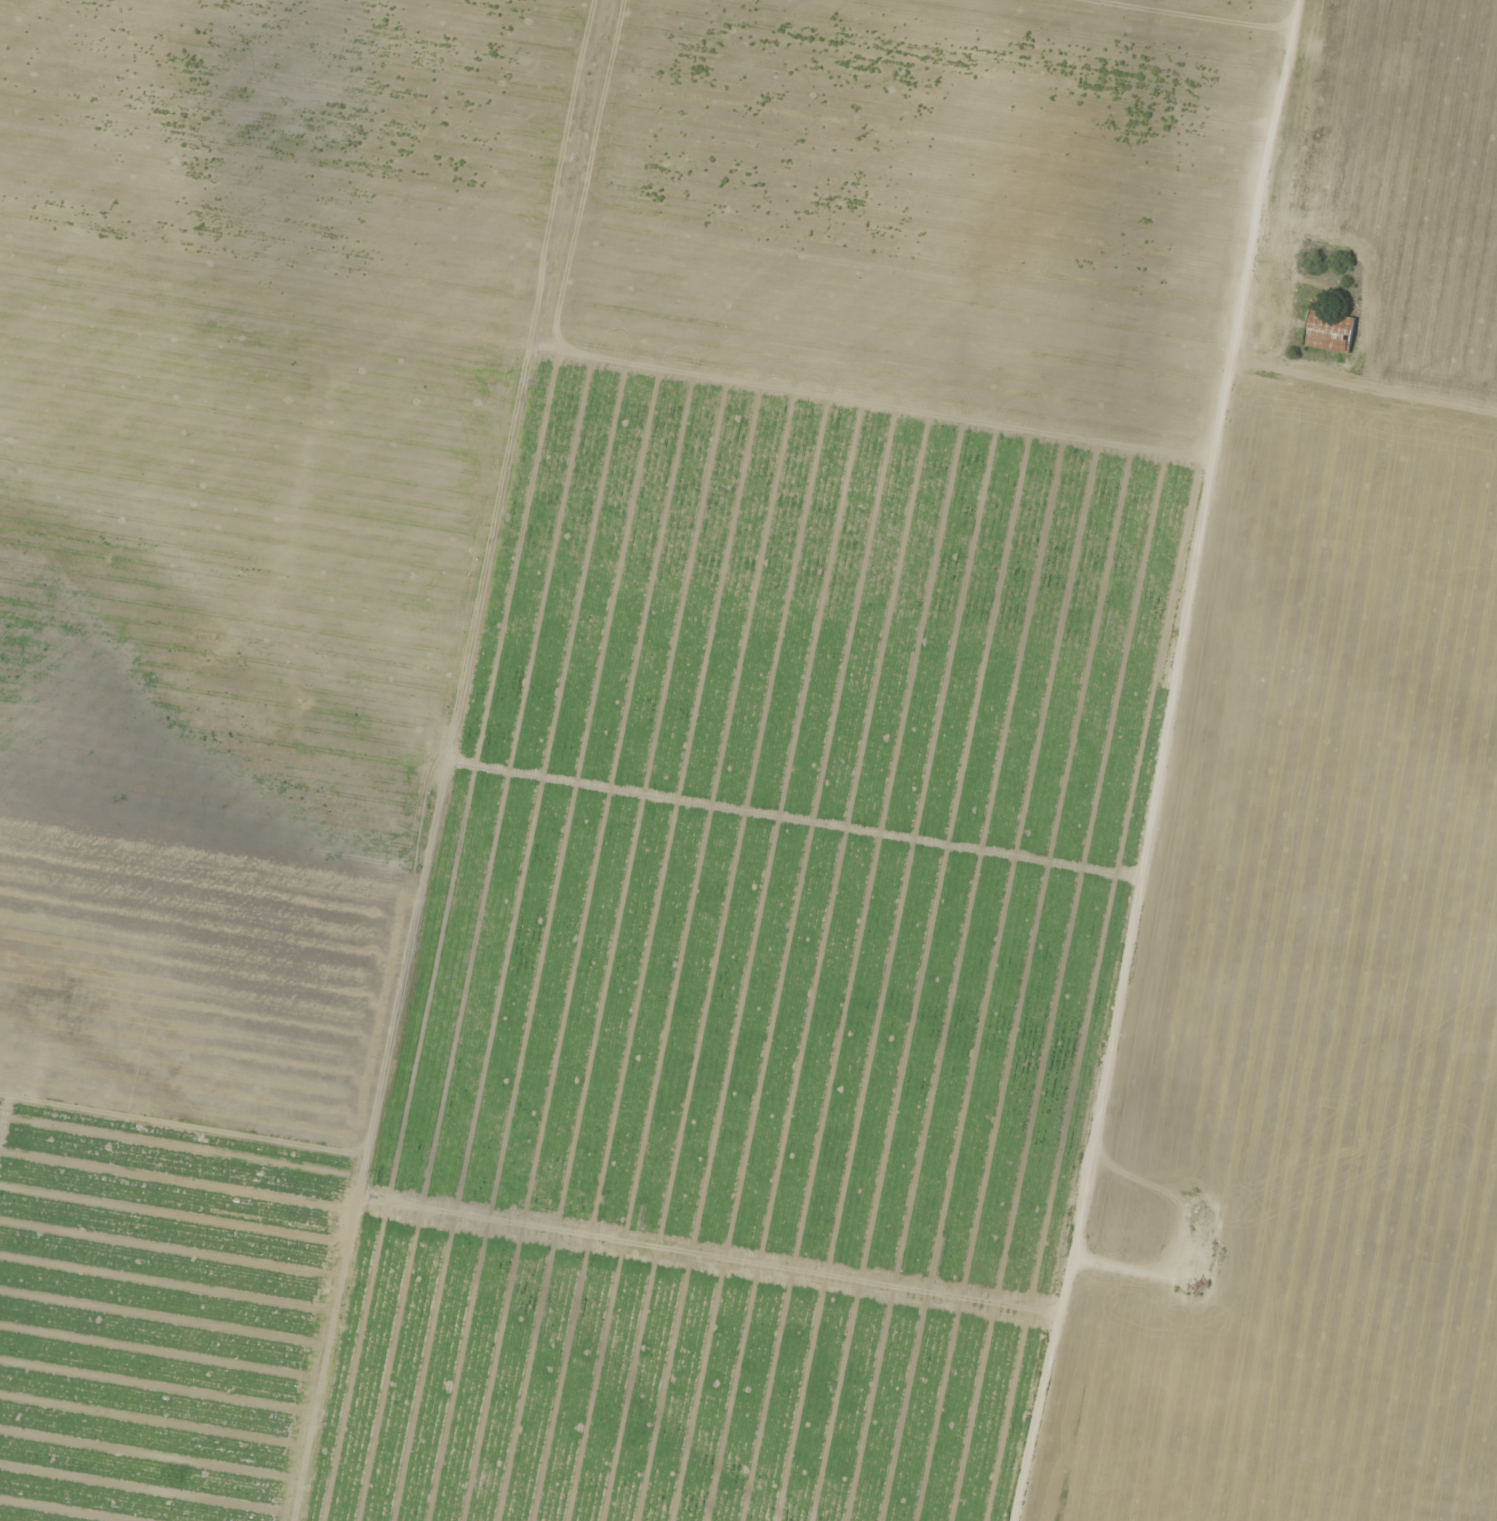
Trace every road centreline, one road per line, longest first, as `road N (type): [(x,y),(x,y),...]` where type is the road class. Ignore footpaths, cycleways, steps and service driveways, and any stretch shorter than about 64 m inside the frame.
road 1 (residential): [(1197,1205),(1097,1195),(1301,0)]

